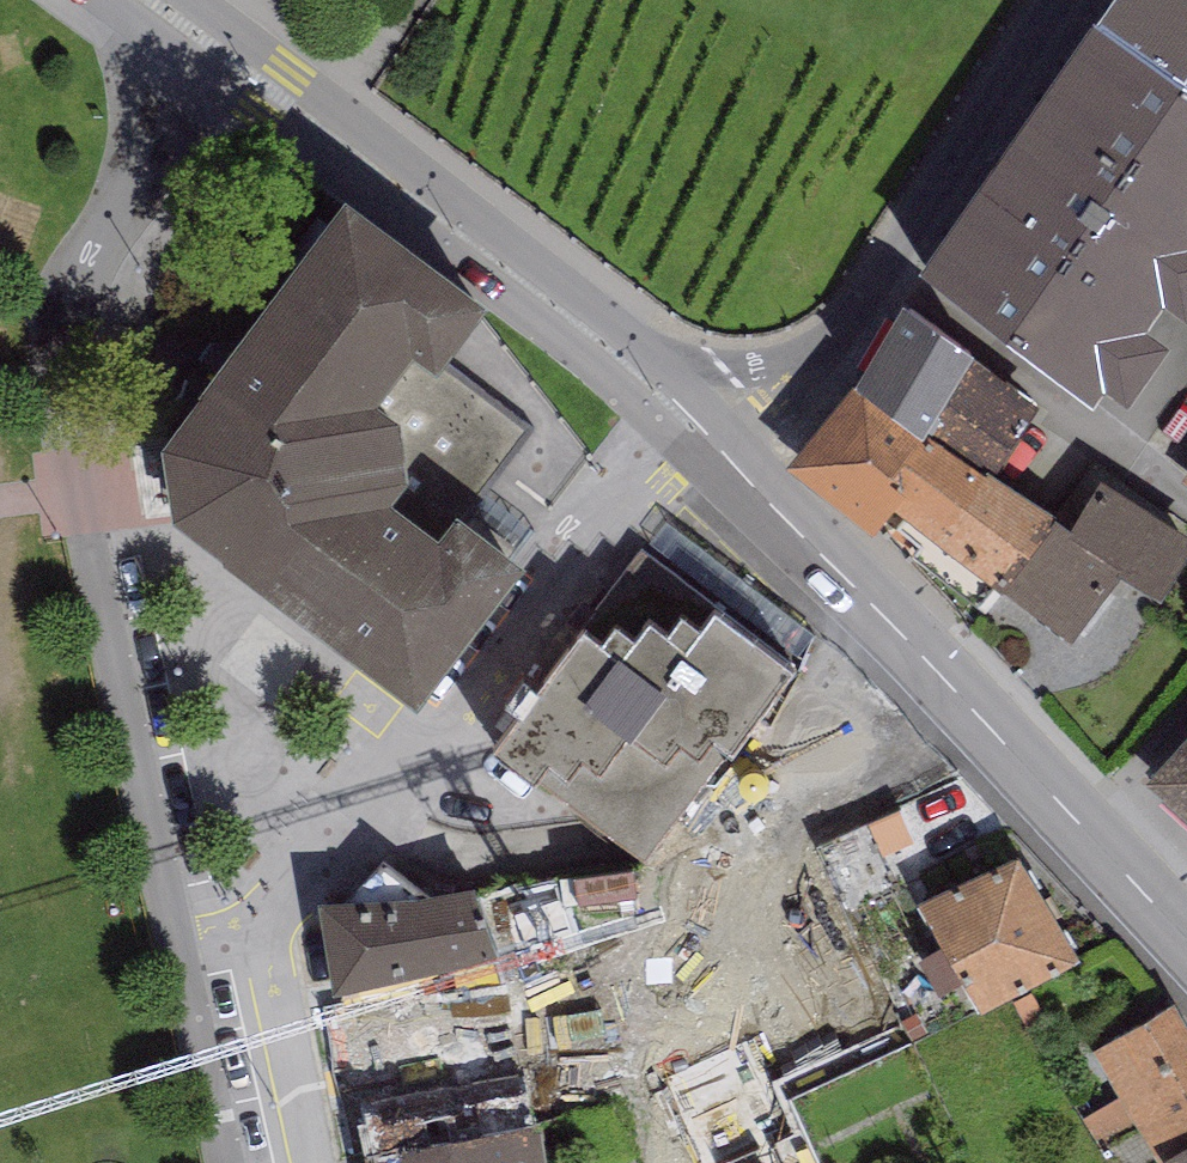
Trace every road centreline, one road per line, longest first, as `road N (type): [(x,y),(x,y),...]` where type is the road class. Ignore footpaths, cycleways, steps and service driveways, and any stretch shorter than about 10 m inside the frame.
road 1 (residential): [(137,25),(150,88),(148,139),(73,309),(65,398),(74,489),(174,934)]
road 2 (residential): [(174,934),(261,913),(380,813),(615,526),(719,450)]
road 3 (tertiary): [(137,25),(560,338),(651,418),(719,450)]
road 4 (tertiary): [(1186,939),(719,450)]
road 5 (tertiary): [(679,382),(586,301),(193,0)]
road 6 (residential): [(1071,0),(876,296),(815,353),(679,382)]
road 7 (residential): [(174,934),(225,1162)]

